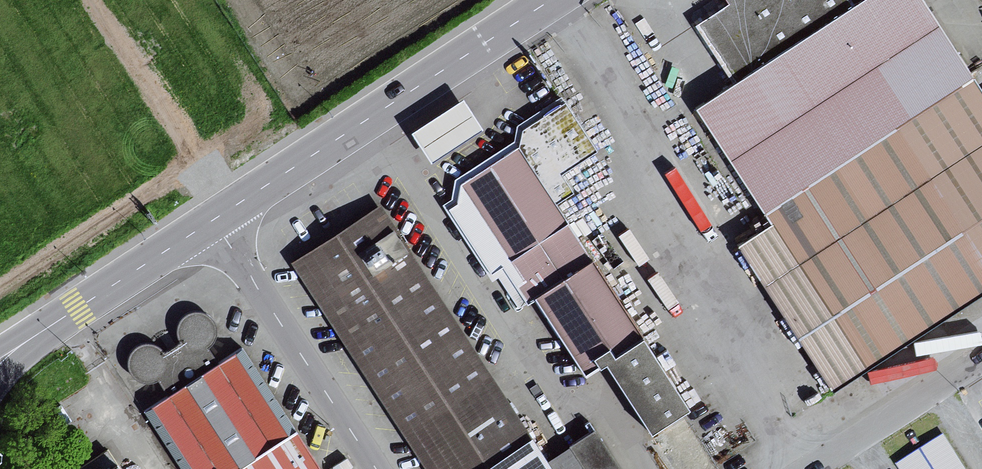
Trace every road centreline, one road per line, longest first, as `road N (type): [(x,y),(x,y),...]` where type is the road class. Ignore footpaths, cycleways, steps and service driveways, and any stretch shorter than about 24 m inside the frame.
road 1 (tertiary): [(550,0),(214,220)]
road 2 (unclassified): [(214,220),(378,468)]
road 3 (tertiary): [(214,220),(29,340)]
road 4 (unclassified): [(810,468),(981,359)]

